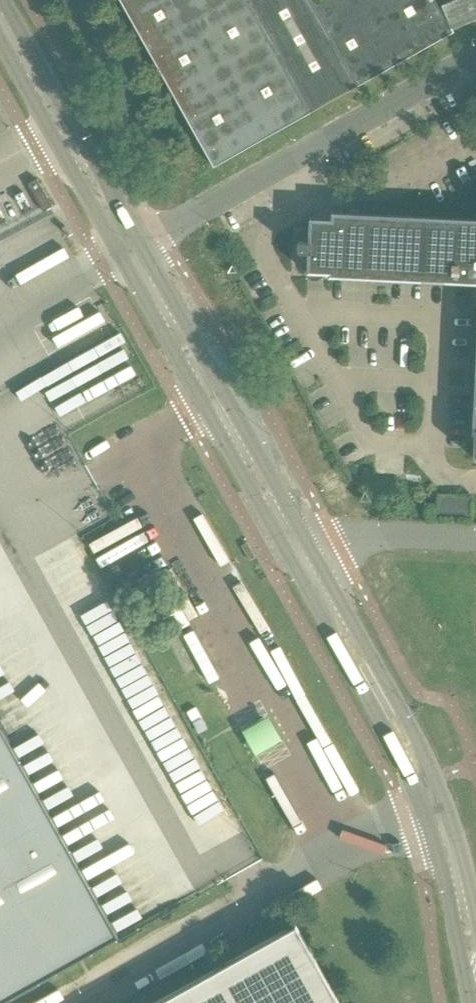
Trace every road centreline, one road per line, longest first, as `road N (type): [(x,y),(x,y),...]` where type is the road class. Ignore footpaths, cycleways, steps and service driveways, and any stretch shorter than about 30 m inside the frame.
road 1 (unclassified): [(79,1002),(405,812),(429,789)]
road 2 (unclassified): [(132,252),(475,59)]
road 3 (tertiary): [(306,564),(132,252)]
road 4 (tertiary): [(132,252),(0,17)]
road 5 (tertiary): [(429,789),(306,564)]
road 6 (tertiary): [(475,974),(429,789)]
road 7 (unclassified): [(306,564),(377,536),(475,541)]

